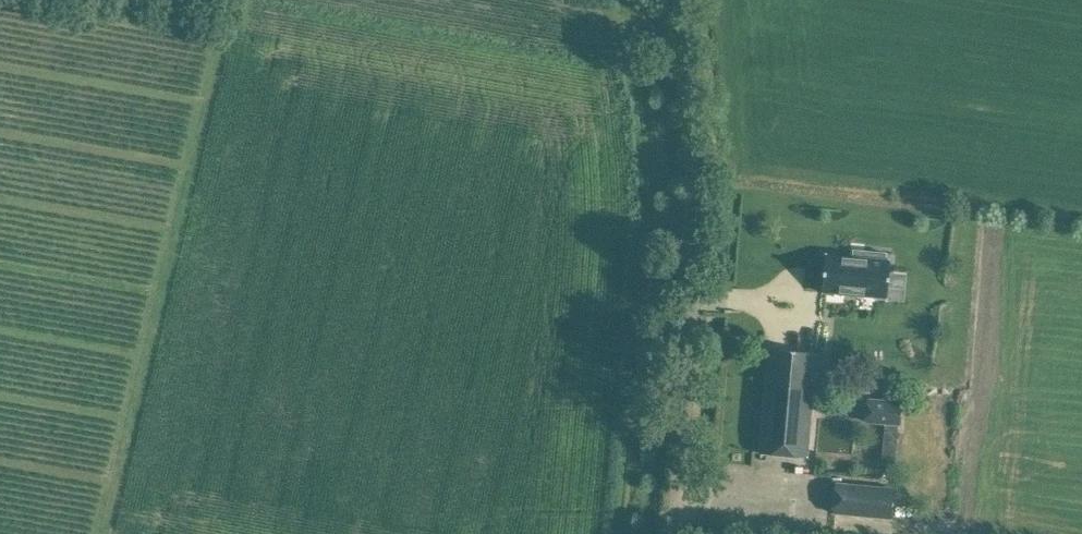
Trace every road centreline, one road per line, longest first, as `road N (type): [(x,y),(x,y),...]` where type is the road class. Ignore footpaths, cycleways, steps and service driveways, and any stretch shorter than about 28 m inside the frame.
road 1 (unclassified): [(674,533),(702,272)]

